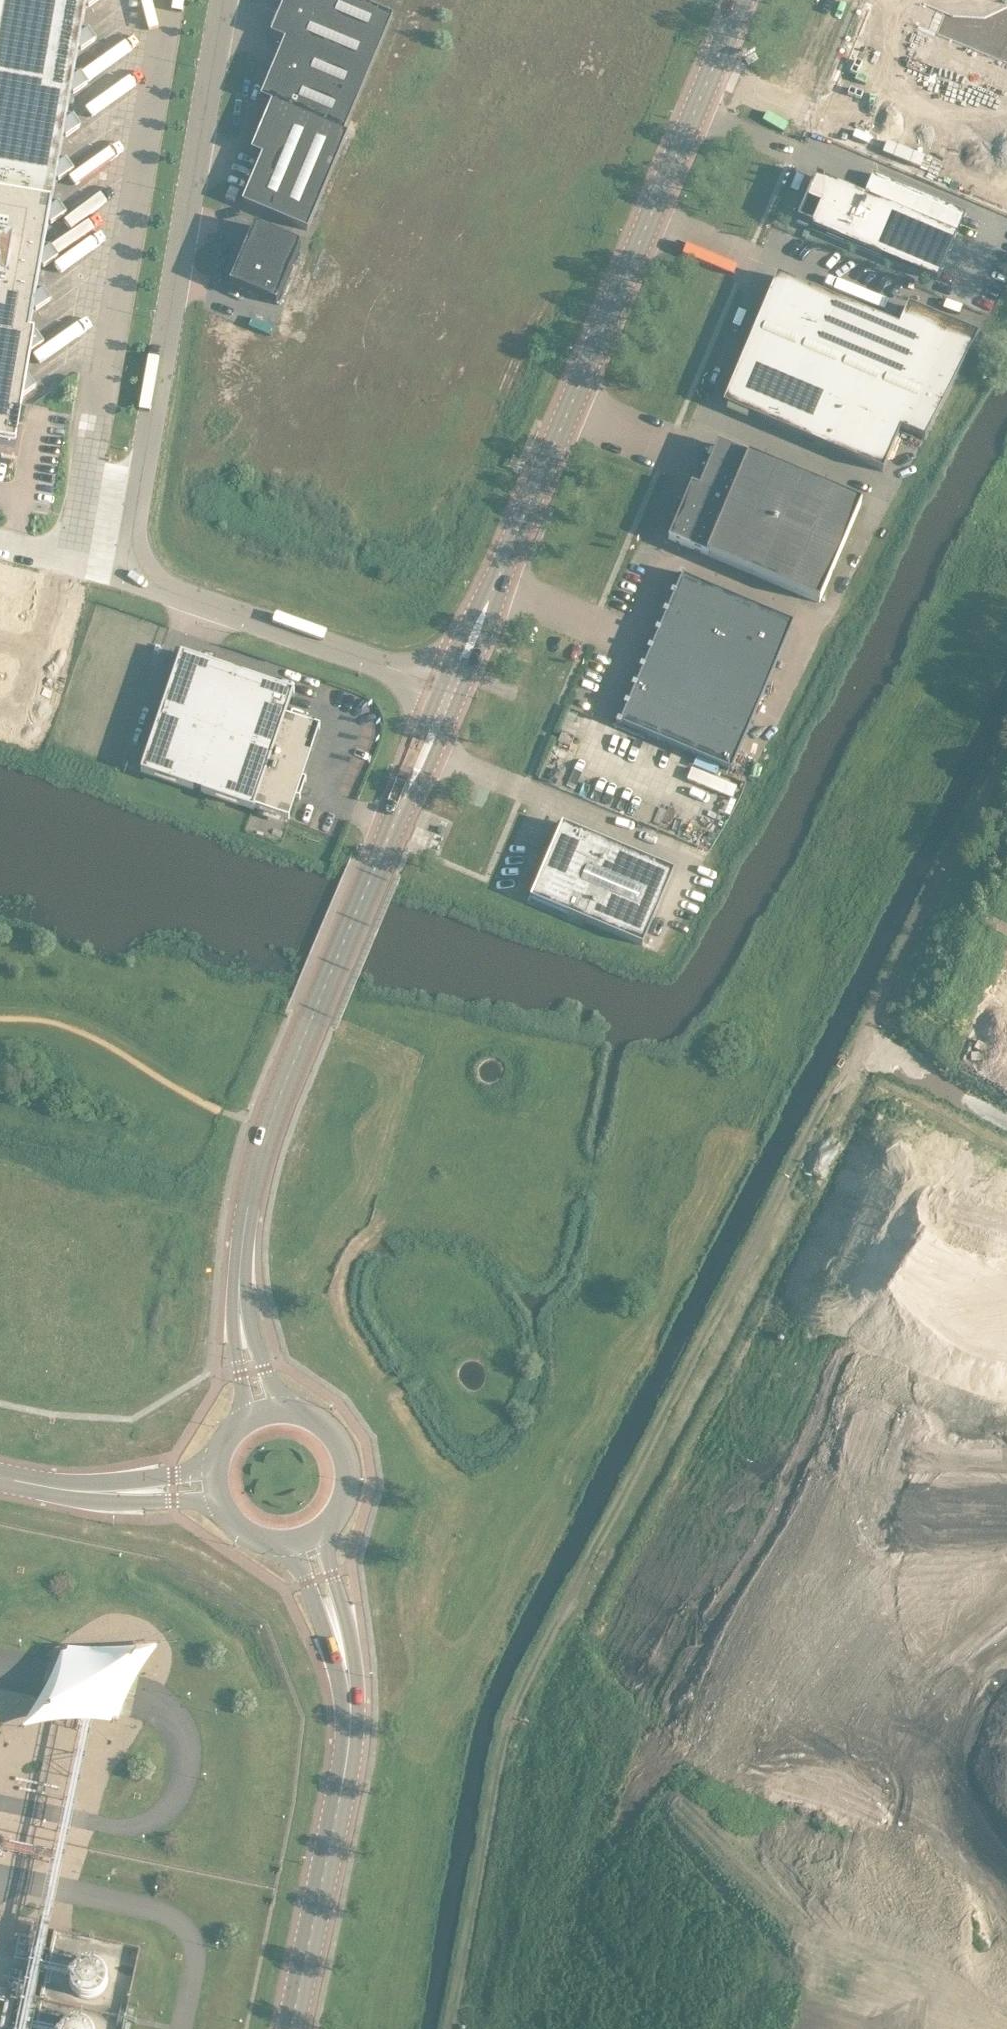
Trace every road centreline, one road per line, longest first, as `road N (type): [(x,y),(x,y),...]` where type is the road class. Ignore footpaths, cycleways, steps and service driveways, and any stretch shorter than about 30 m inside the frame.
road 1 (unclassified): [(225,0),(131,554),(137,569),(170,588),(451,686)]
road 2 (tertiary): [(741,0),(451,686)]
road 3 (tertiary): [(451,686),(266,1129),(243,1229),(239,1299)]
road 4 (tertiary): [(344,1656),(351,1712),(345,1763),(289,2028)]
road 5 (tertiary): [(318,1527),(341,1496),(342,1457),(321,1424),(284,1410)]
road 6 (tertiary): [(344,1656),(337,1589),(318,1527)]
road 7 (tertiary): [(291,1538),(344,1656)]
road 8 (tertiary): [(94,1489),(219,1497)]
road 9 (tertiary): [(215,1466),(94,1489)]
road 10 (tertiary): [(284,1410),(239,1299)]

